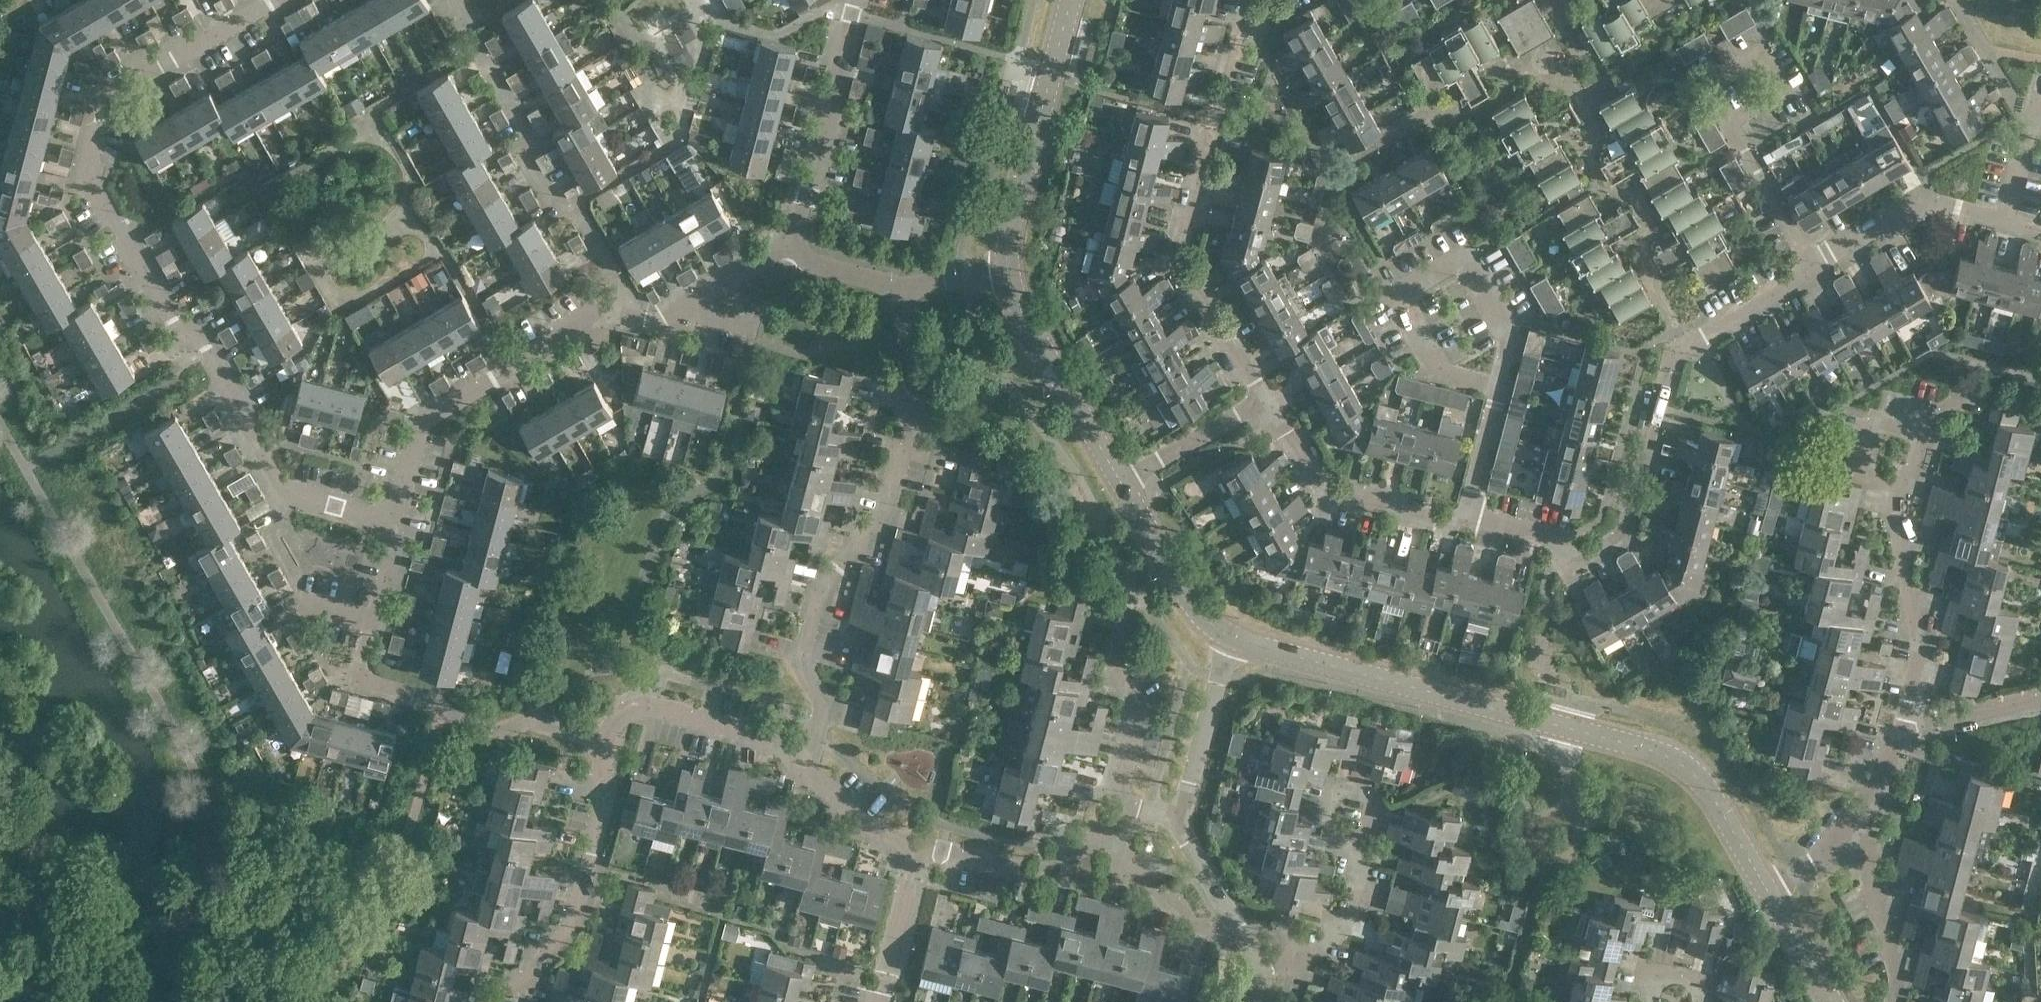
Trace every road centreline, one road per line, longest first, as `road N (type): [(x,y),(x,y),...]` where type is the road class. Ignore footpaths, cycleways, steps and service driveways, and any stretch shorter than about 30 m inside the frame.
road 1 (residential): [(1266,426),(1326,493),(1466,524),(1509,525),(1572,551),(1599,551),(1618,534),(1666,375),(1693,345),(1932,199),(2003,218)]
road 2 (residential): [(274,0),(108,91),(89,173),(181,332),(196,333),(286,491),(400,520)]
road 3 (tertiary): [(1765,886),(1699,779),(1669,747),(1229,638)]
road 4 (residential): [(400,520),(422,424),(607,307),(661,319),(794,244)]
road 5 (residential): [(807,758),(820,745),(829,713),(799,652),(833,572),(884,514),(918,408),(902,345),(901,286)]
road 6 (residential): [(1265,0),(1224,96),(1182,270),(1199,305),(1237,350),(1266,426)]
road 7 (residential): [(609,742),(526,721),(500,734),(457,723),(444,701),(359,676),(374,622)]
road 8 (residential): [(497,1001),(554,945),(581,883),(609,742)]
road 9 (tertiary): [(997,273),(1074,0)]
road 10 (residential): [(1849,824),(1904,715),(1952,720),(2040,694)]
road 11 (residential): [(794,244),(856,0)]
road 12 (tertiary): [(1127,486),(997,273)]
road 13 (residential): [(1134,812),(1021,870),(918,846)]
road 14 (residential): [(609,742),(624,717),(654,713),(807,758)]
road 15 (residential): [(1134,812),(1121,768),(1132,732),(1113,643),(1121,617)]
road 16 (residential): [(1361,816),(1365,883),(1353,912),(1311,941),(1273,951)]
road 17 (tertiary): [(1229,638),(1175,580),(1127,486)]
road 18 (residential): [(1893,1001),(1885,917),(1849,824)]
road 19 (residential): [(1179,815),(1229,638)]
road 20 (residential): [(1273,951),(1251,951),(1187,842),(1179,815)]
road 21 (residential): [(878,1001),(915,892),(918,846)]
road 22 (residential): [(1127,486),(1215,430),(1266,426)]
road 23 (residential): [(918,846),(886,838),(807,771),(807,758)]
road 24 (tertiary): [(1834,1001),(1765,886)]

